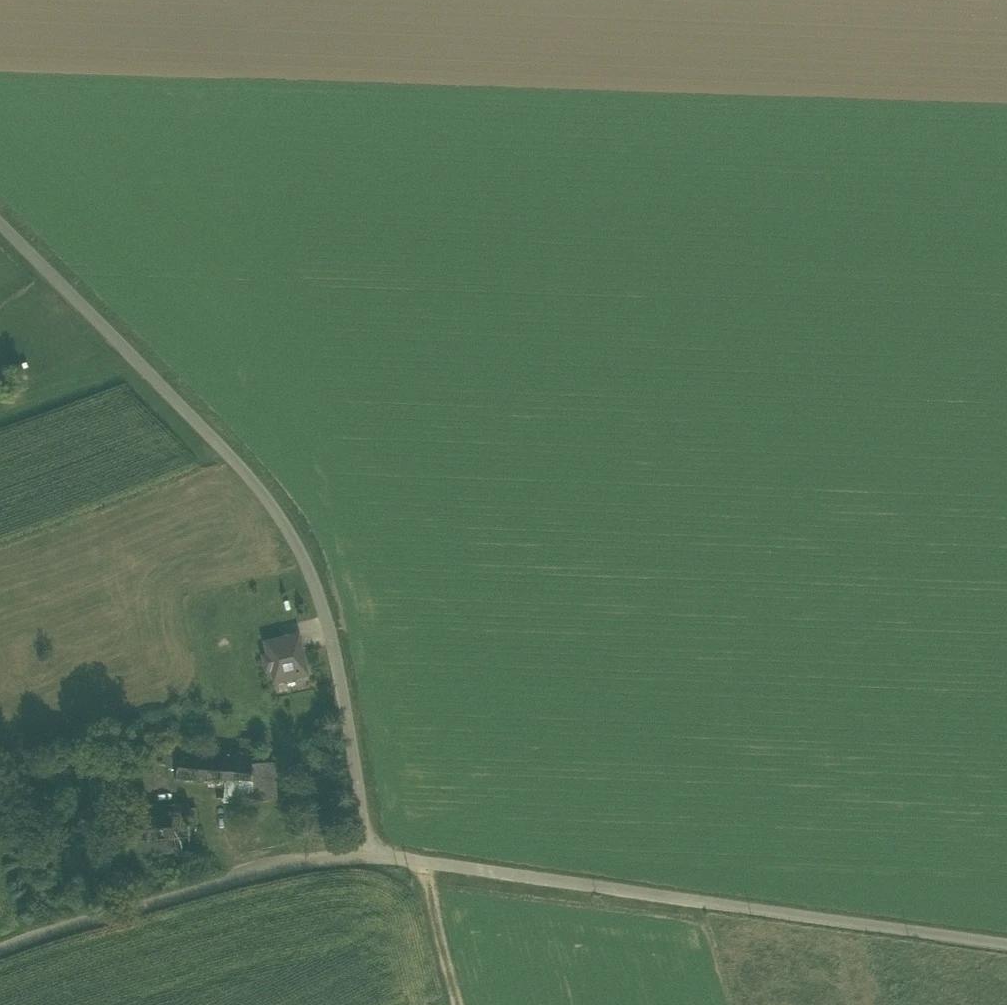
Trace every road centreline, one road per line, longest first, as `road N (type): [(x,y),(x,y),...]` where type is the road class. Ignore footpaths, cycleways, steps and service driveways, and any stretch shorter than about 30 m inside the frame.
road 1 (unclassified): [(365,850),(320,593),(289,526),(241,464),(0,219)]
road 2 (residential): [(365,850),(1006,945)]
road 3 (residential): [(0,948),(40,926),(302,855),(365,850)]
road 4 (track): [(413,862),(454,1004)]

